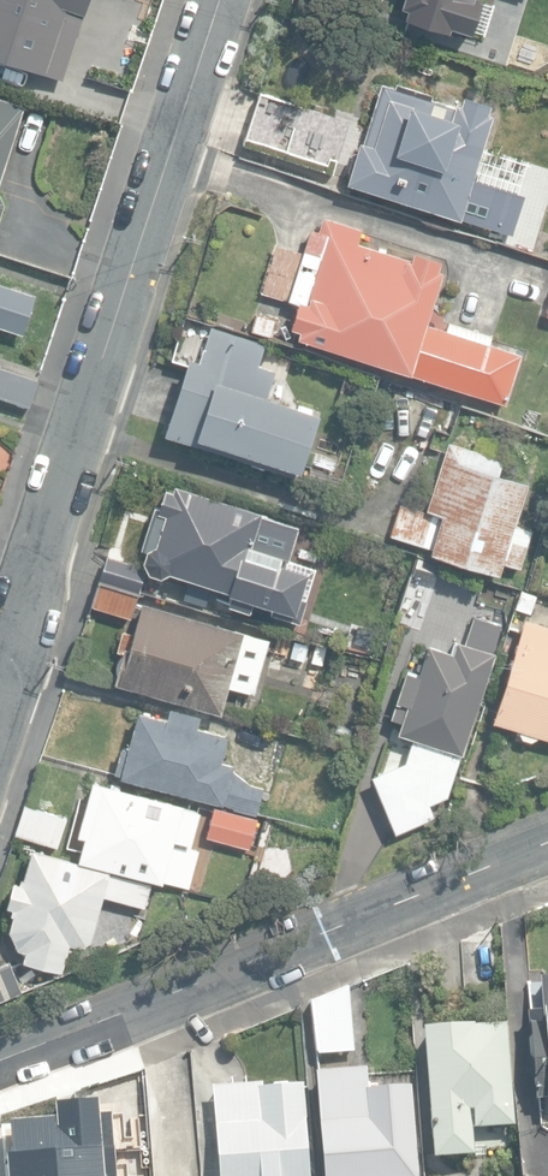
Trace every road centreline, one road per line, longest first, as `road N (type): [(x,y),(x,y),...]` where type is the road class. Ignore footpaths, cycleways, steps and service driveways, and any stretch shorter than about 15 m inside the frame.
road 1 (residential): [(222,0),(0,687)]
road 2 (residential): [(0,1059),(547,839)]

